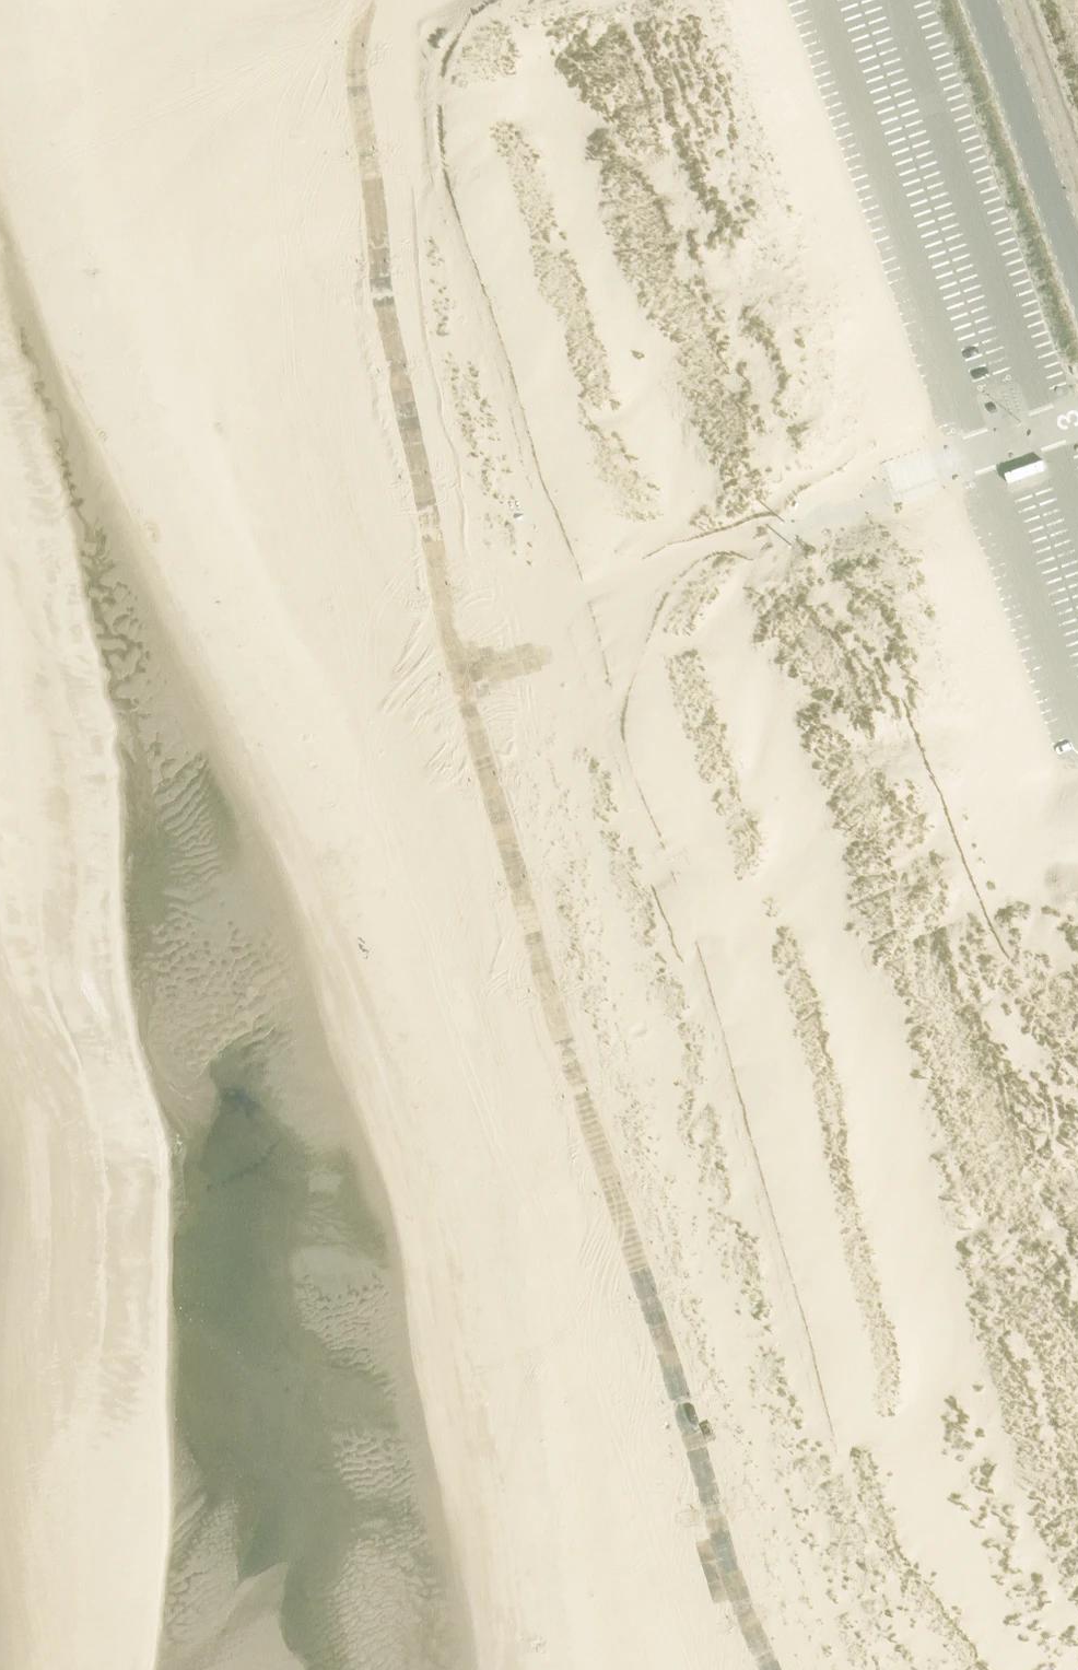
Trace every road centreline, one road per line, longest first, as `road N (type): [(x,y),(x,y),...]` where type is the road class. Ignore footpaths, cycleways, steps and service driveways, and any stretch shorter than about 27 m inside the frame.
road 1 (unclassified): [(1077,268),(983,0)]

